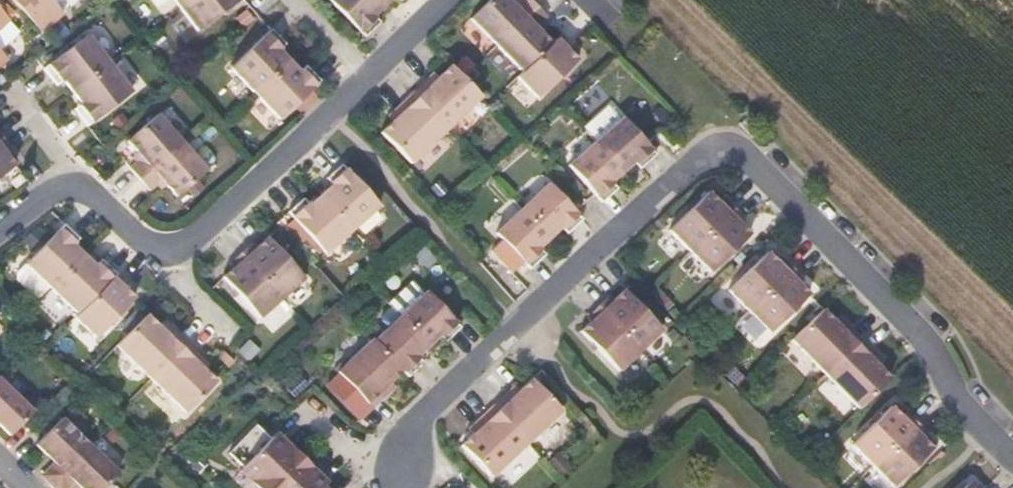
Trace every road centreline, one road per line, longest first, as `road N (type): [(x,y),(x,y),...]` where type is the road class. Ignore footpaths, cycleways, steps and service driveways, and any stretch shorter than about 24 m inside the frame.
road 1 (residential): [(404,487),(410,424),(695,158),(747,159),(922,339),(954,398),(989,440),(1012,454)]
road 2 (residential): [(368,77),(194,242),(169,253)]

